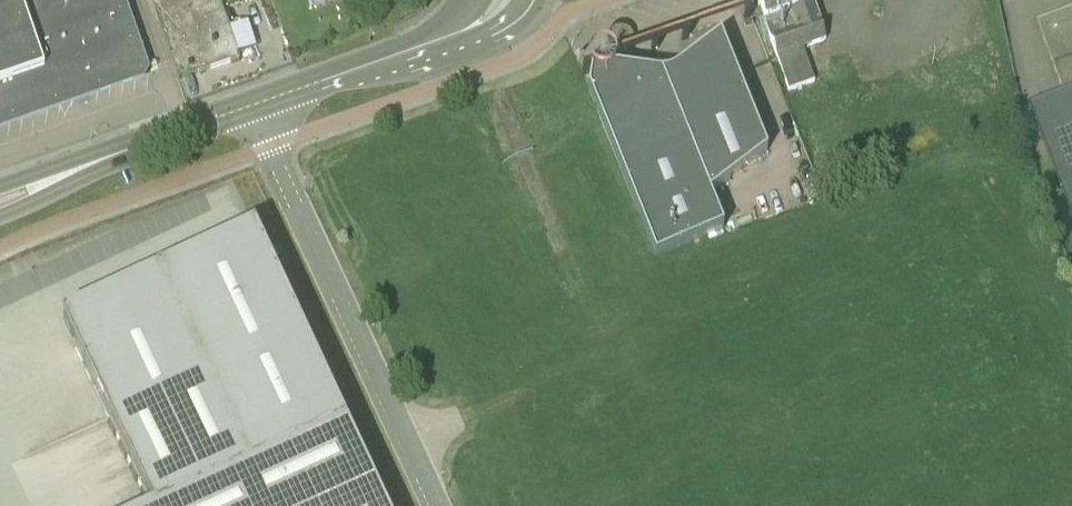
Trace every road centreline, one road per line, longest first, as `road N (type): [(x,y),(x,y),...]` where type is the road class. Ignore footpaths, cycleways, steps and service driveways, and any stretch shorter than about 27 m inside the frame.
road 1 (unclassified): [(444,505),(253,106)]
road 2 (tertiary): [(0,201),(253,106)]
road 3 (tertiary): [(253,106),(422,47)]
road 4 (tertiary): [(422,47),(457,51),(483,40),(515,24),(532,0)]

